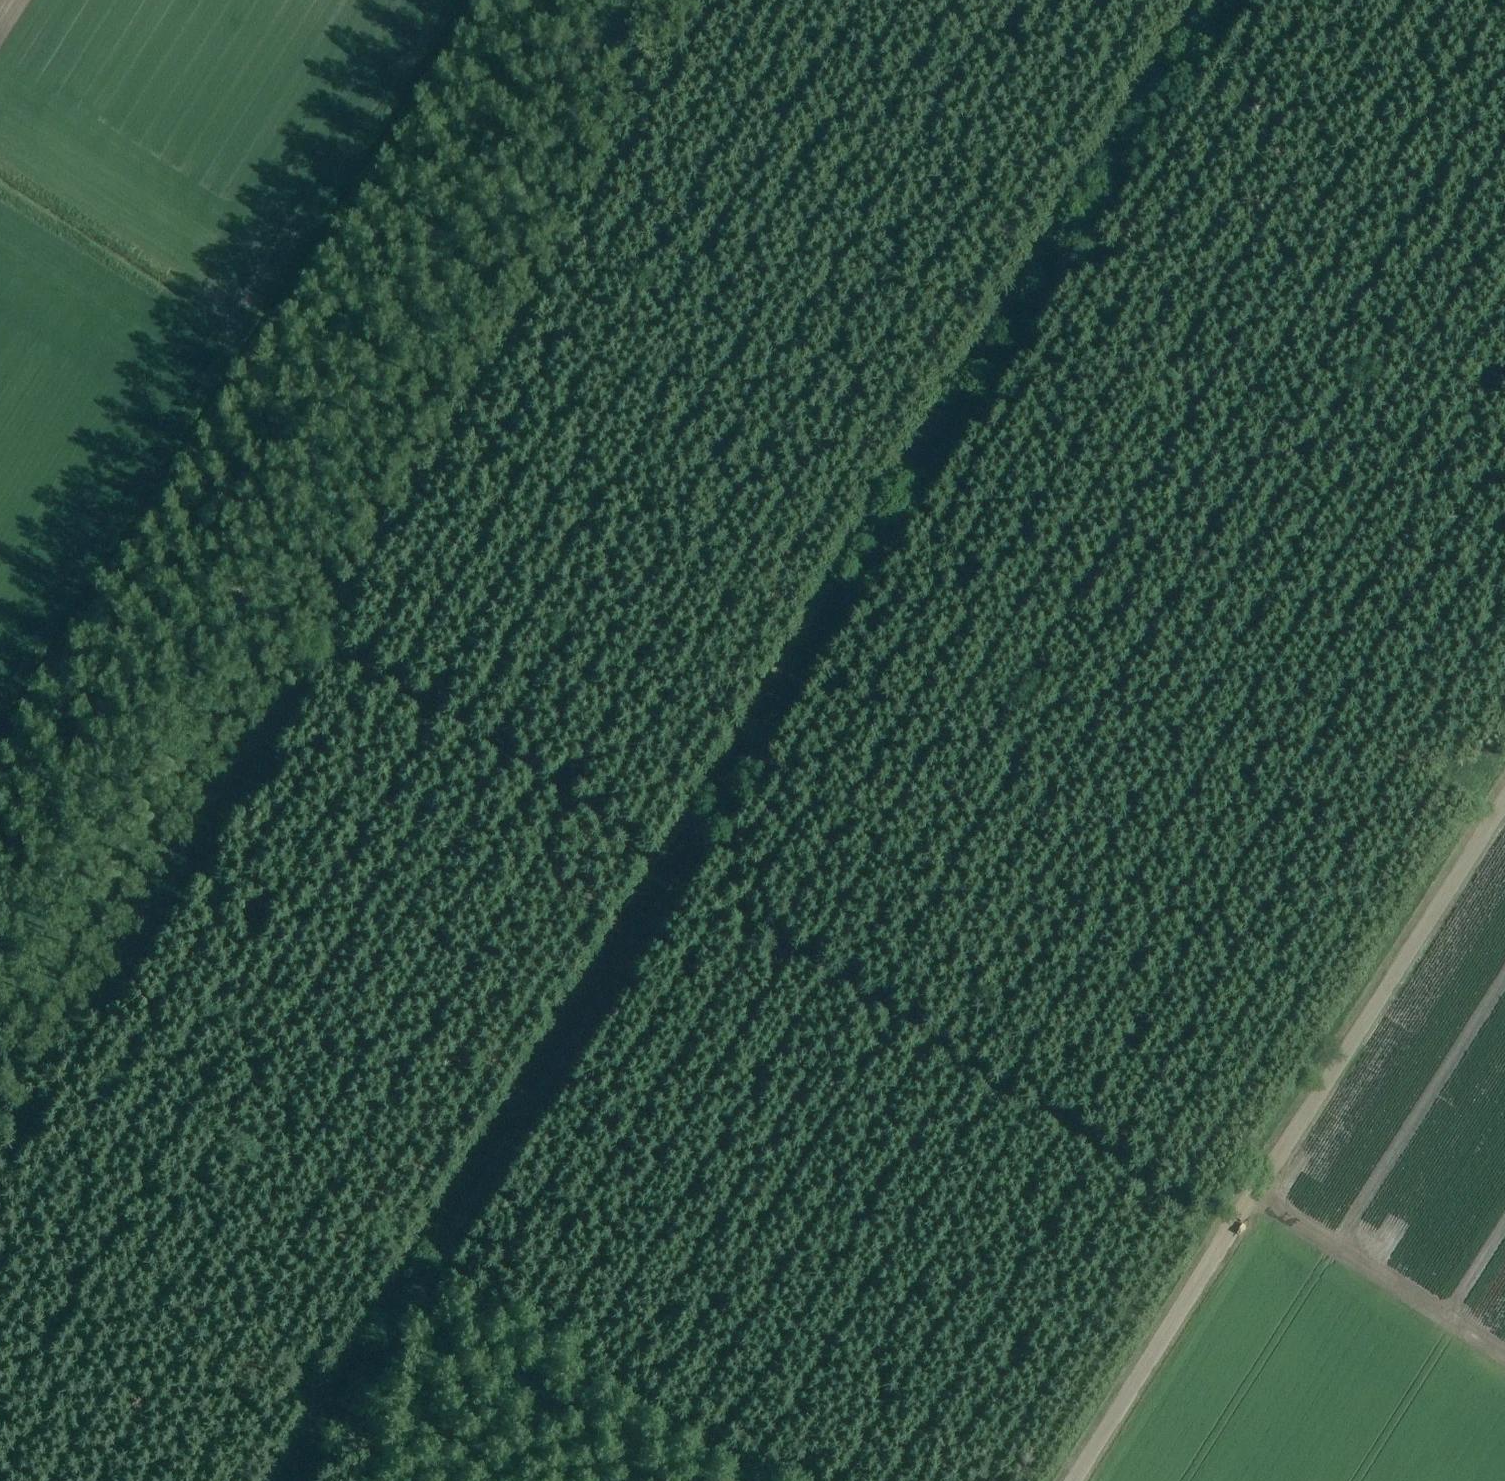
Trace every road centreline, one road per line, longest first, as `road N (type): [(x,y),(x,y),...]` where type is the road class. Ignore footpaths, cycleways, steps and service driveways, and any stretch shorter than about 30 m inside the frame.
road 1 (track): [(1504,803),(1077,1480)]

